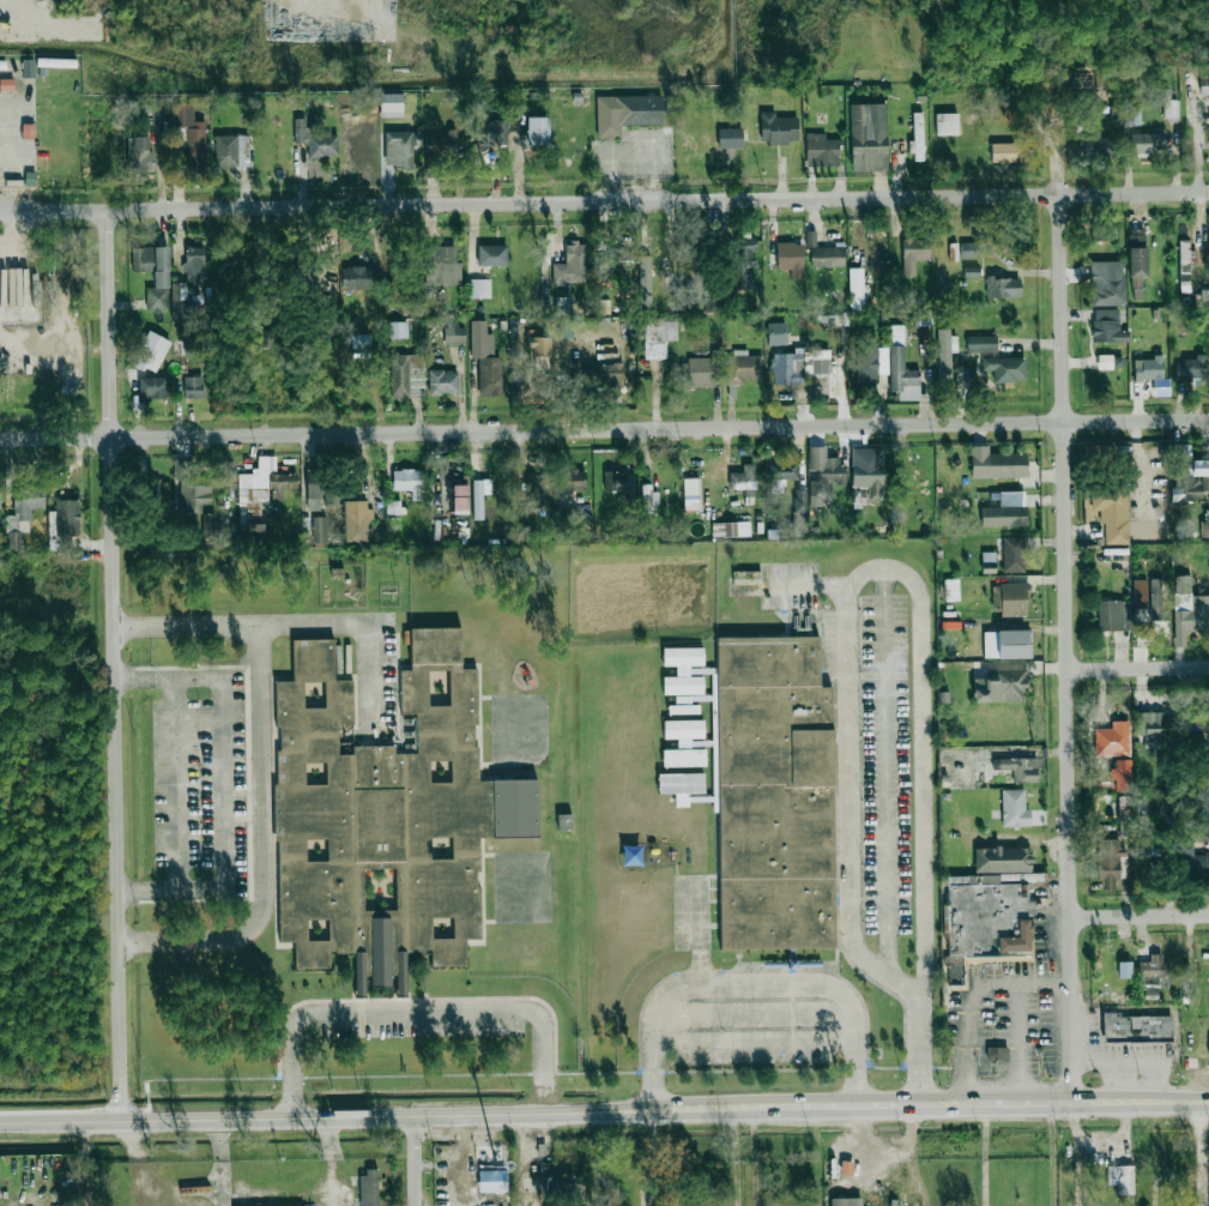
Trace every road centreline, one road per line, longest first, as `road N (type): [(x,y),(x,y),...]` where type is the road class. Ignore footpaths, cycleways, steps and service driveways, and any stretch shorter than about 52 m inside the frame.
road 1 (residential): [(0,210),(1208,190)]
road 2 (residential): [(0,435),(1208,423)]
road 3 (residential): [(1071,1104),(1062,132)]
road 4 (residential): [(117,1121),(111,207)]
road 5 (secondary): [(0,1122),(654,1109)]
road 6 (secondary): [(654,1109),(1208,1103)]
road 7 (residential): [(1071,917),(1208,915)]
road 8 (residential): [(1072,668),(1208,665)]

